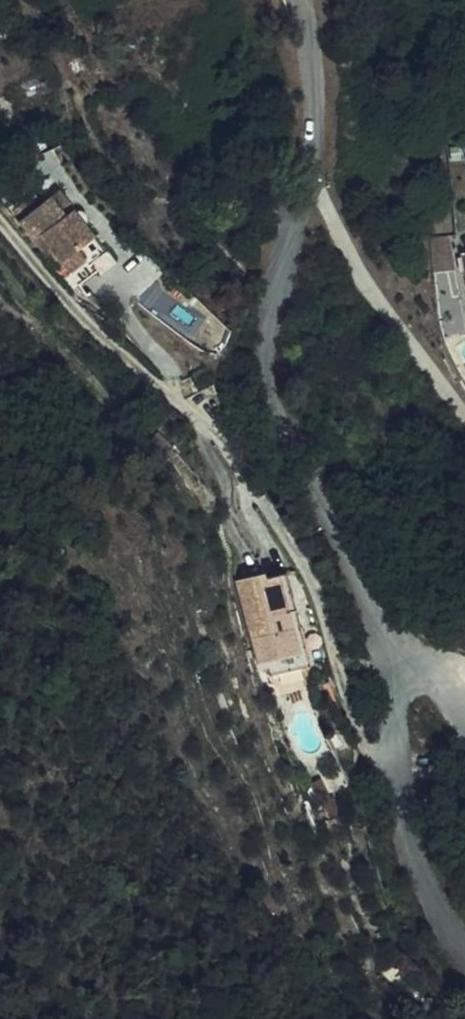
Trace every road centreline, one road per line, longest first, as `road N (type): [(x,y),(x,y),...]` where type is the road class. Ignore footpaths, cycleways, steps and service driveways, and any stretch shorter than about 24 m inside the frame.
road 1 (unclassified): [(464,705),(447,675),(413,665),(378,637),(257,367),(277,263),(316,142),(298,0)]

